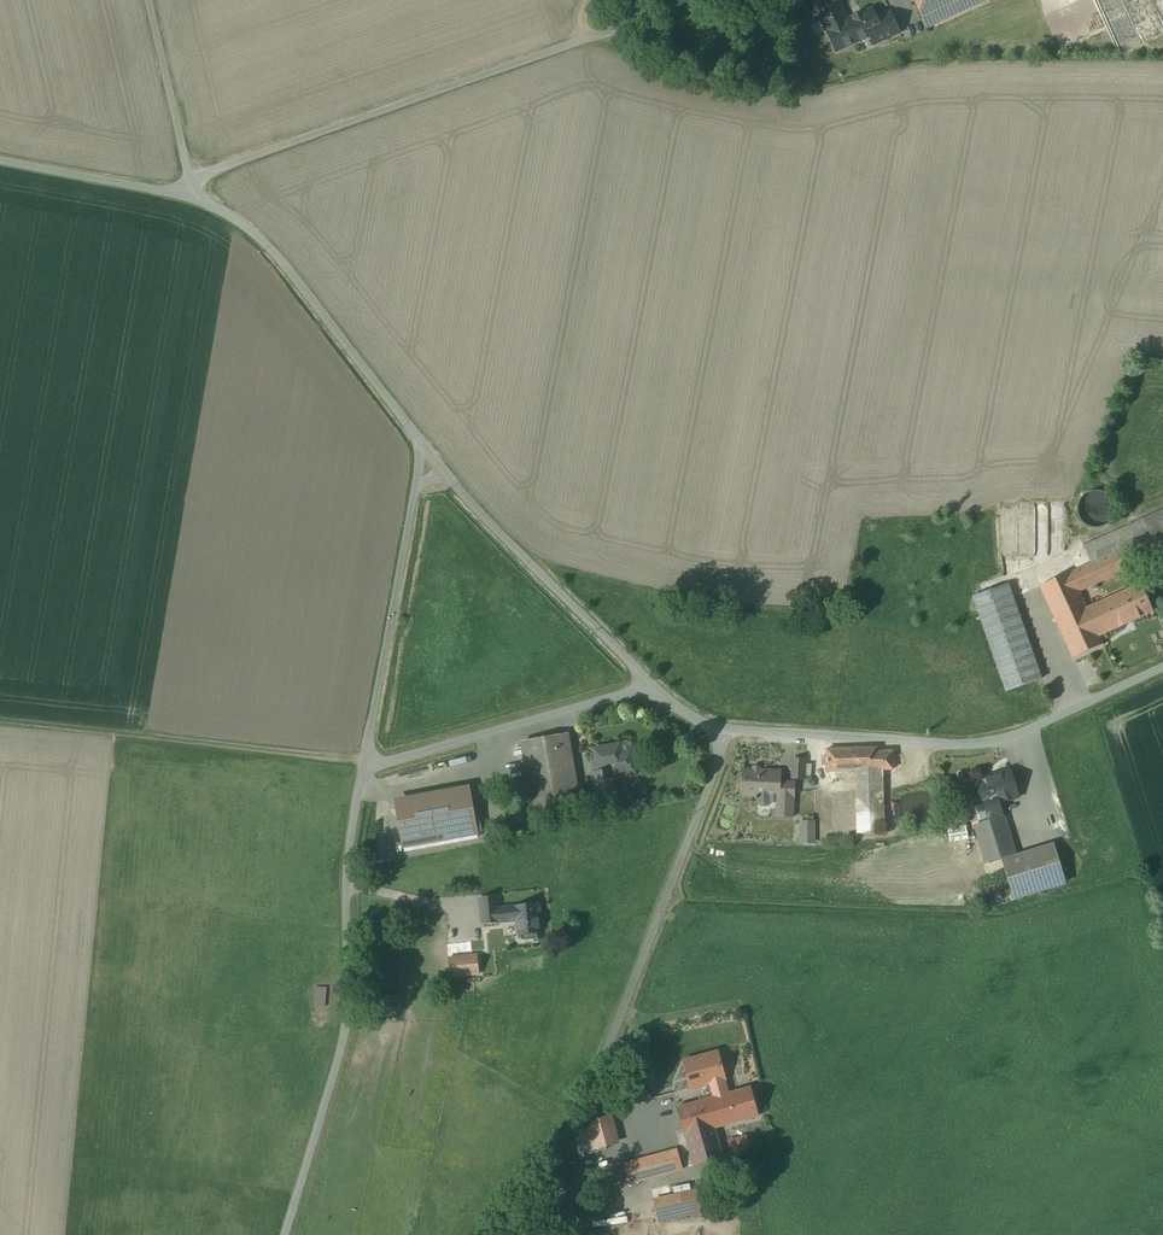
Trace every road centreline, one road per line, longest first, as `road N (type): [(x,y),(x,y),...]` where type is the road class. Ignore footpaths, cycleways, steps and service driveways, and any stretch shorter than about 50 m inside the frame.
road 1 (unclassified): [(1162,662),(982,736),(736,728),(696,718),(653,685)]
road 2 (unclassified): [(276,1234),(352,1003),(365,767)]
road 3 (unclassified): [(653,685),(419,438)]
road 4 (unclassified): [(365,767),(419,438)]
road 5 (unclassified): [(419,438),(280,254),(195,197)]
road 6 (unclassified): [(653,685),(365,767)]
road 7 (unclassified): [(151,0),(195,197)]
road 8 (unclassified): [(195,197),(0,159)]

